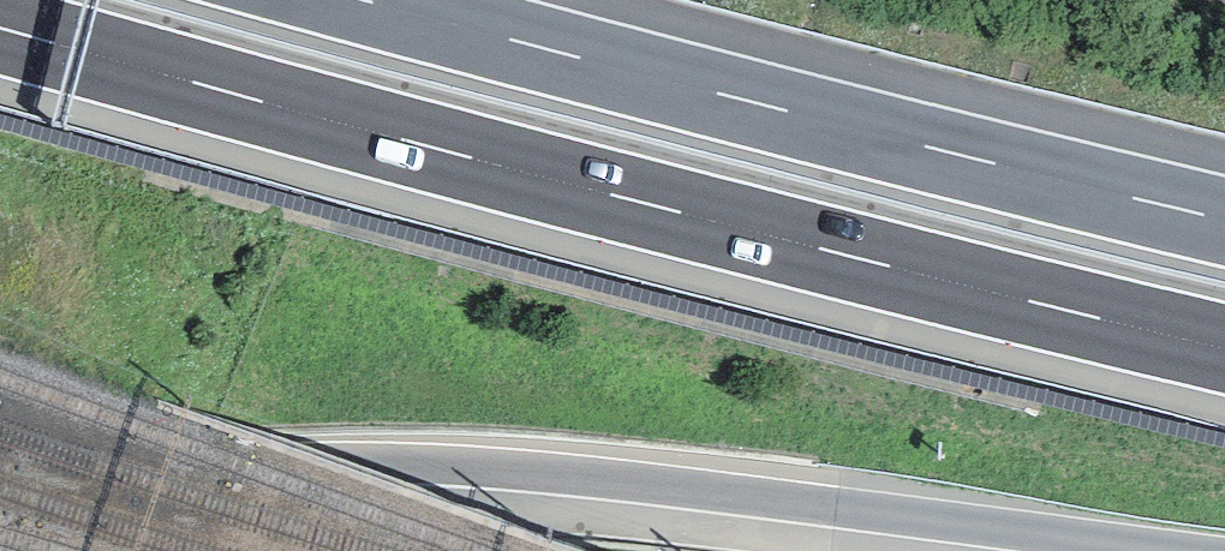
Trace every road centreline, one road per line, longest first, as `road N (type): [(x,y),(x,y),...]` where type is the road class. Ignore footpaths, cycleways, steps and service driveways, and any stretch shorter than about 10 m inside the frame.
road 1 (motorway): [(0,28),(726,226),(1224,348)]
road 2 (motorway): [(0,503),(351,468),(505,472),(1180,550)]
road 3 (motorway): [(1224,219),(366,0)]

